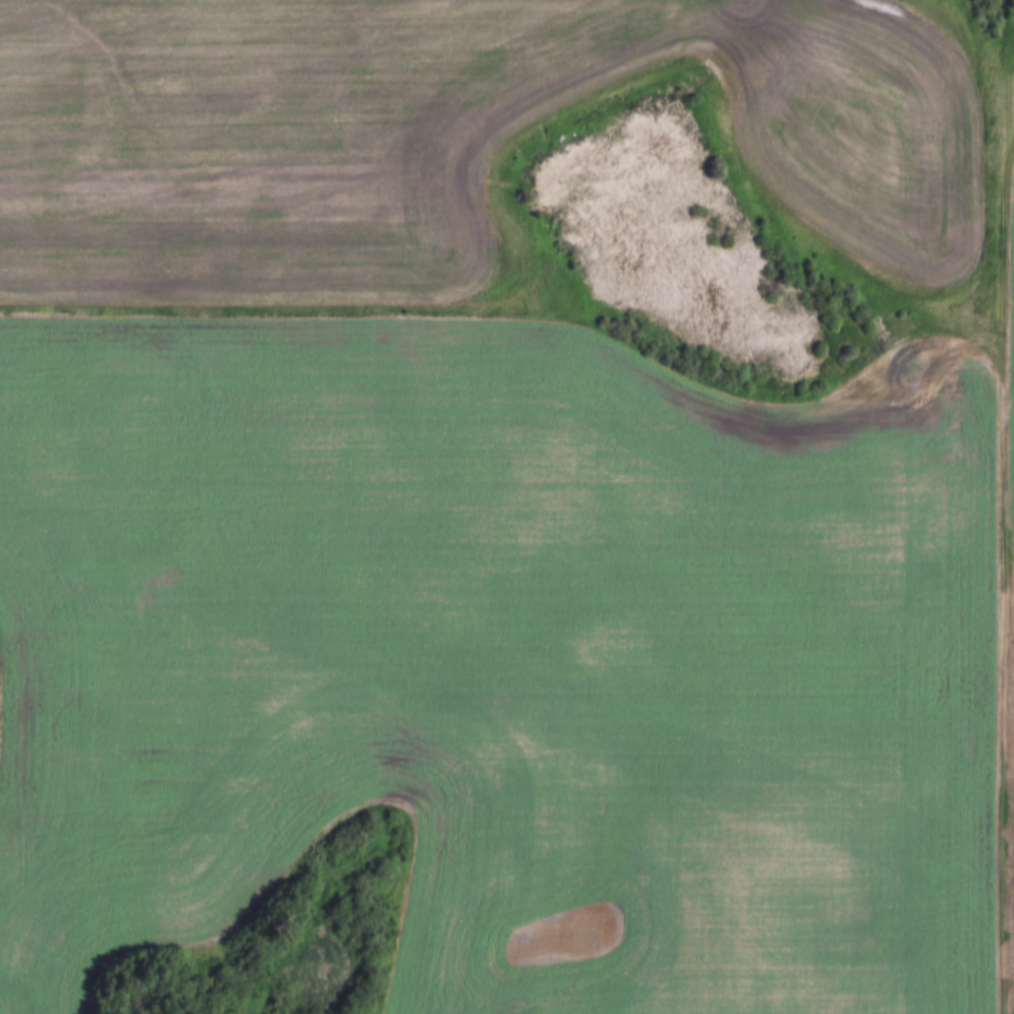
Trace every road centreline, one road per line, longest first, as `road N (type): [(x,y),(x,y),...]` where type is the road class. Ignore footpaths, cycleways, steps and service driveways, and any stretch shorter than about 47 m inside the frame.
road 1 (track): [(1003,746),(1013,160)]

